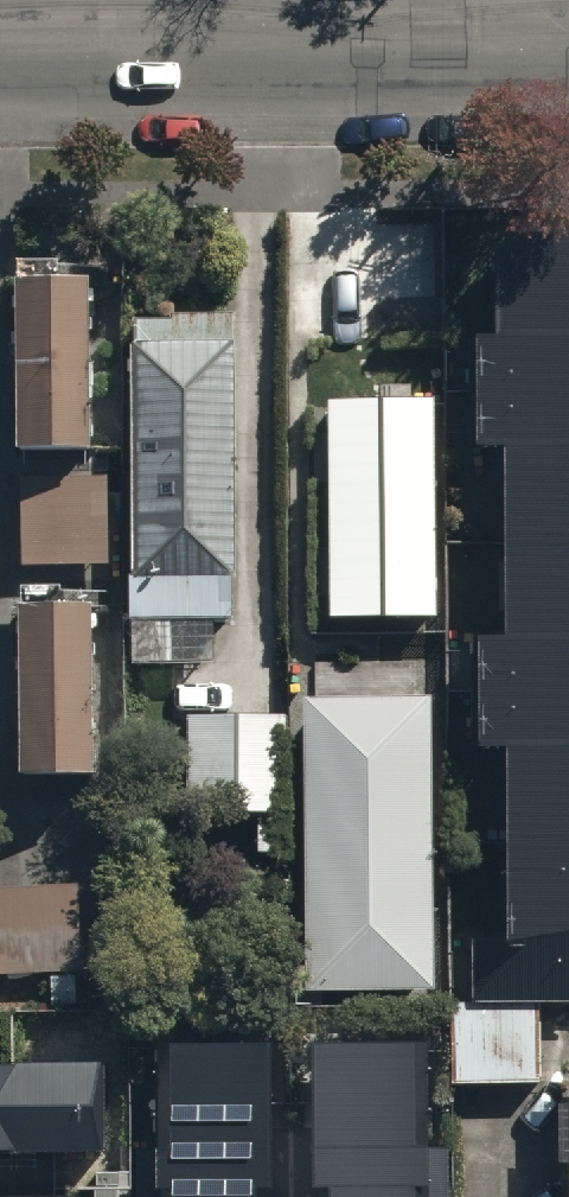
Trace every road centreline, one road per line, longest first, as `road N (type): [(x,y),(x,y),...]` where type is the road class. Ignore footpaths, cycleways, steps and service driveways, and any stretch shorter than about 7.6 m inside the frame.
road 1 (tertiary): [(0,56),(568,53)]

